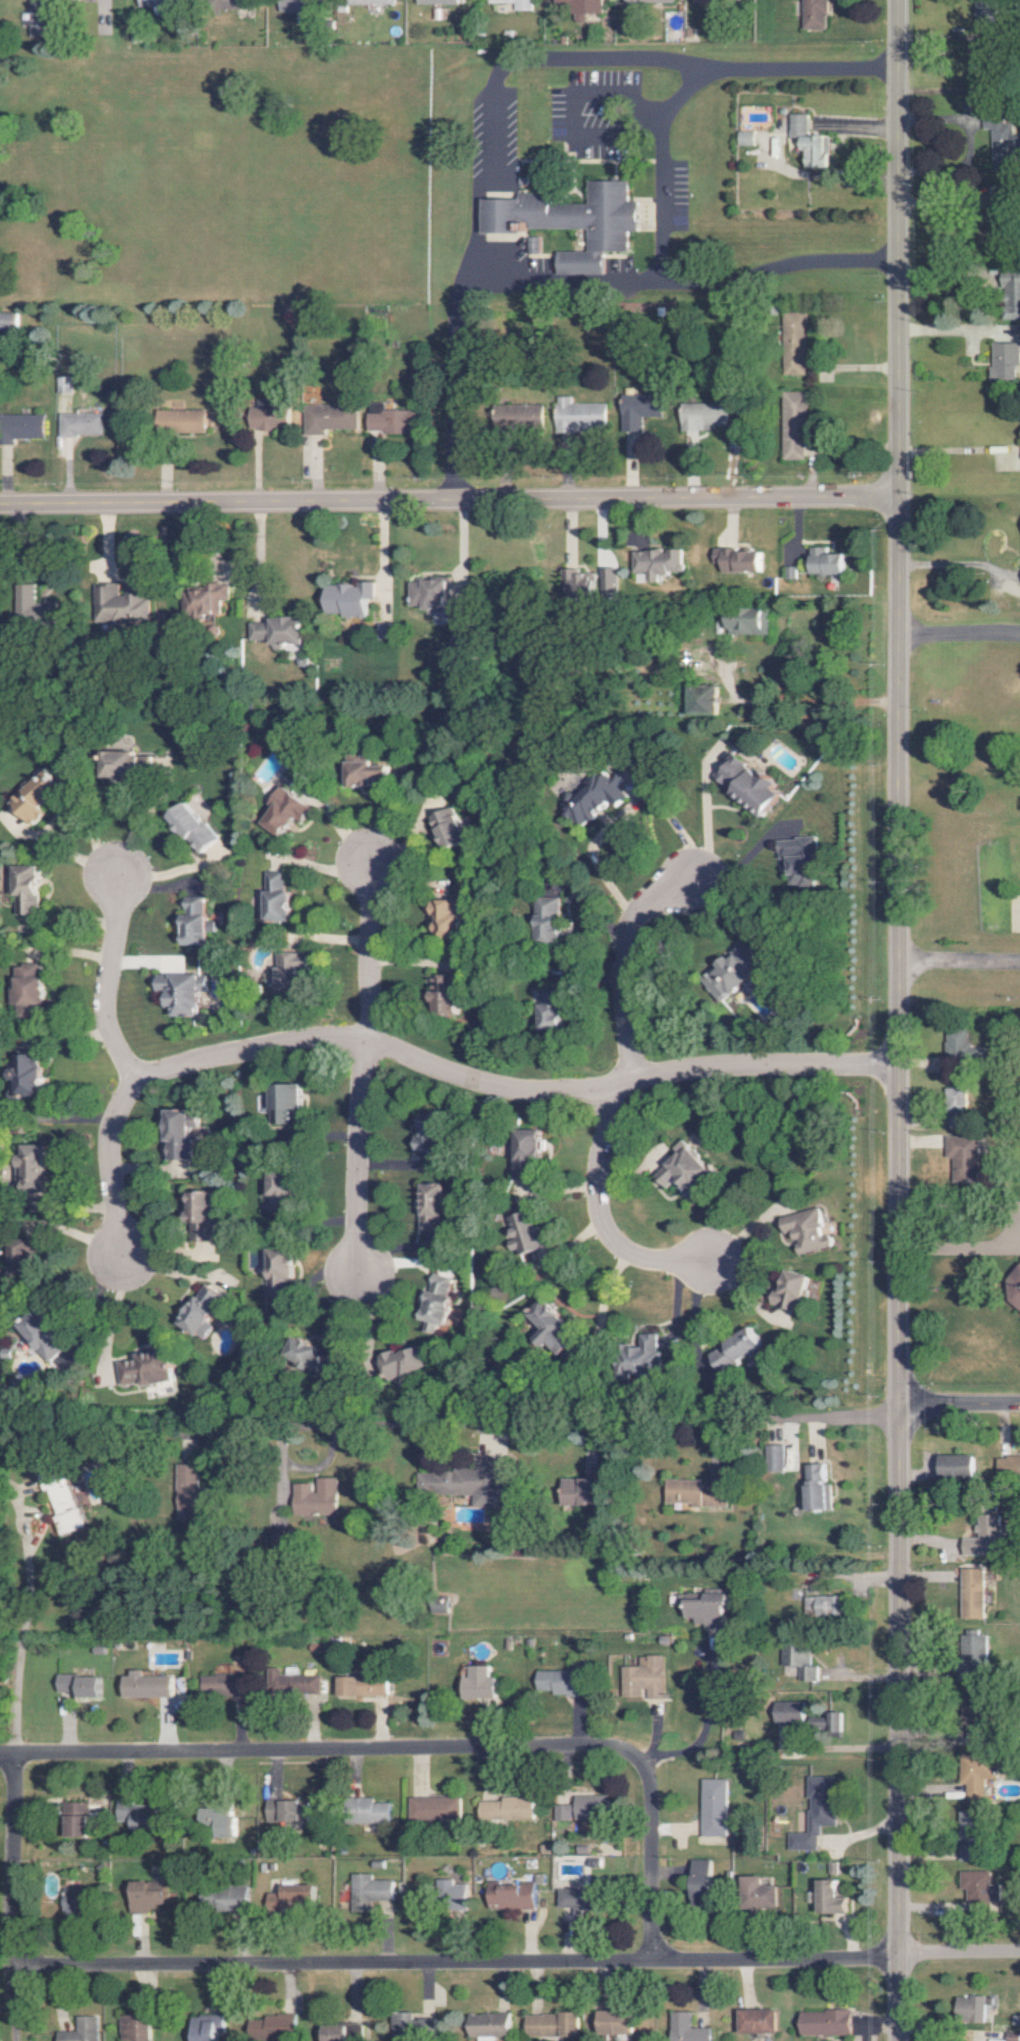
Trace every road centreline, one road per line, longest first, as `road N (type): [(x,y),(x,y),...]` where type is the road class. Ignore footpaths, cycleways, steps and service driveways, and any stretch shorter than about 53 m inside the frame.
road 1 (residential): [(899,2040),(898,0)]
road 2 (residential): [(1019,1956),(13,1969)]
road 3 (residential): [(897,496),(0,512)]
road 4 (residential): [(898,1072),(709,1077),(534,1101),(467,1088),(368,1051),(323,1046),(175,1074),(139,1089)]
road 5 (residential): [(897,1408),(199,1414)]
road 6 (residential): [(631,1760),(606,1751),(0,1759)]
road 7 (residential): [(16,1680),(15,2040)]
road 8 (residential): [(617,1092),(594,1177),(605,1240),(646,1267),(698,1261)]
road 9 (residential): [(684,882),(654,899),(622,948),(626,1069),(617,1092)]
road 10 (residential): [(139,1089),(106,1026),(120,872)]
road 11 (residential): [(368,1051),(352,1270)]
road 12 (residential): [(631,1760),(648,1796),(650,1965)]
road 13 (residential): [(372,858),(368,1051)]
road 14 (residential): [(139,1089),(110,1147),(119,1255)]
road 15 (residential): [(1019,1407),(897,1408)]

